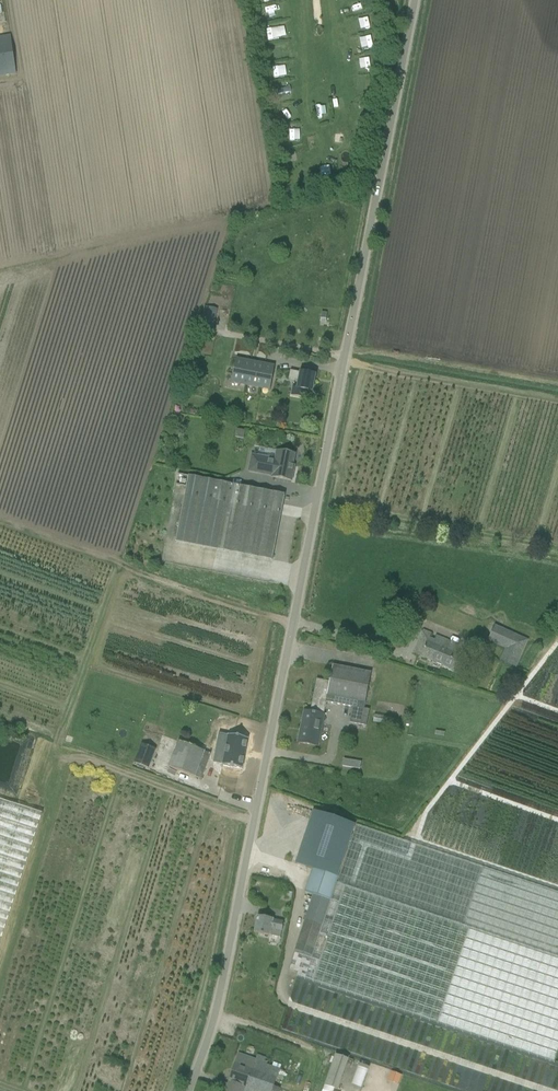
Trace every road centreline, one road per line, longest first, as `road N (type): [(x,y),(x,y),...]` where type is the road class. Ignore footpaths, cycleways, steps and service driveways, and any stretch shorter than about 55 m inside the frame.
road 1 (unclassified): [(193,1090),(224,983),(416,0)]
road 2 (track): [(0,520),(295,625)]

